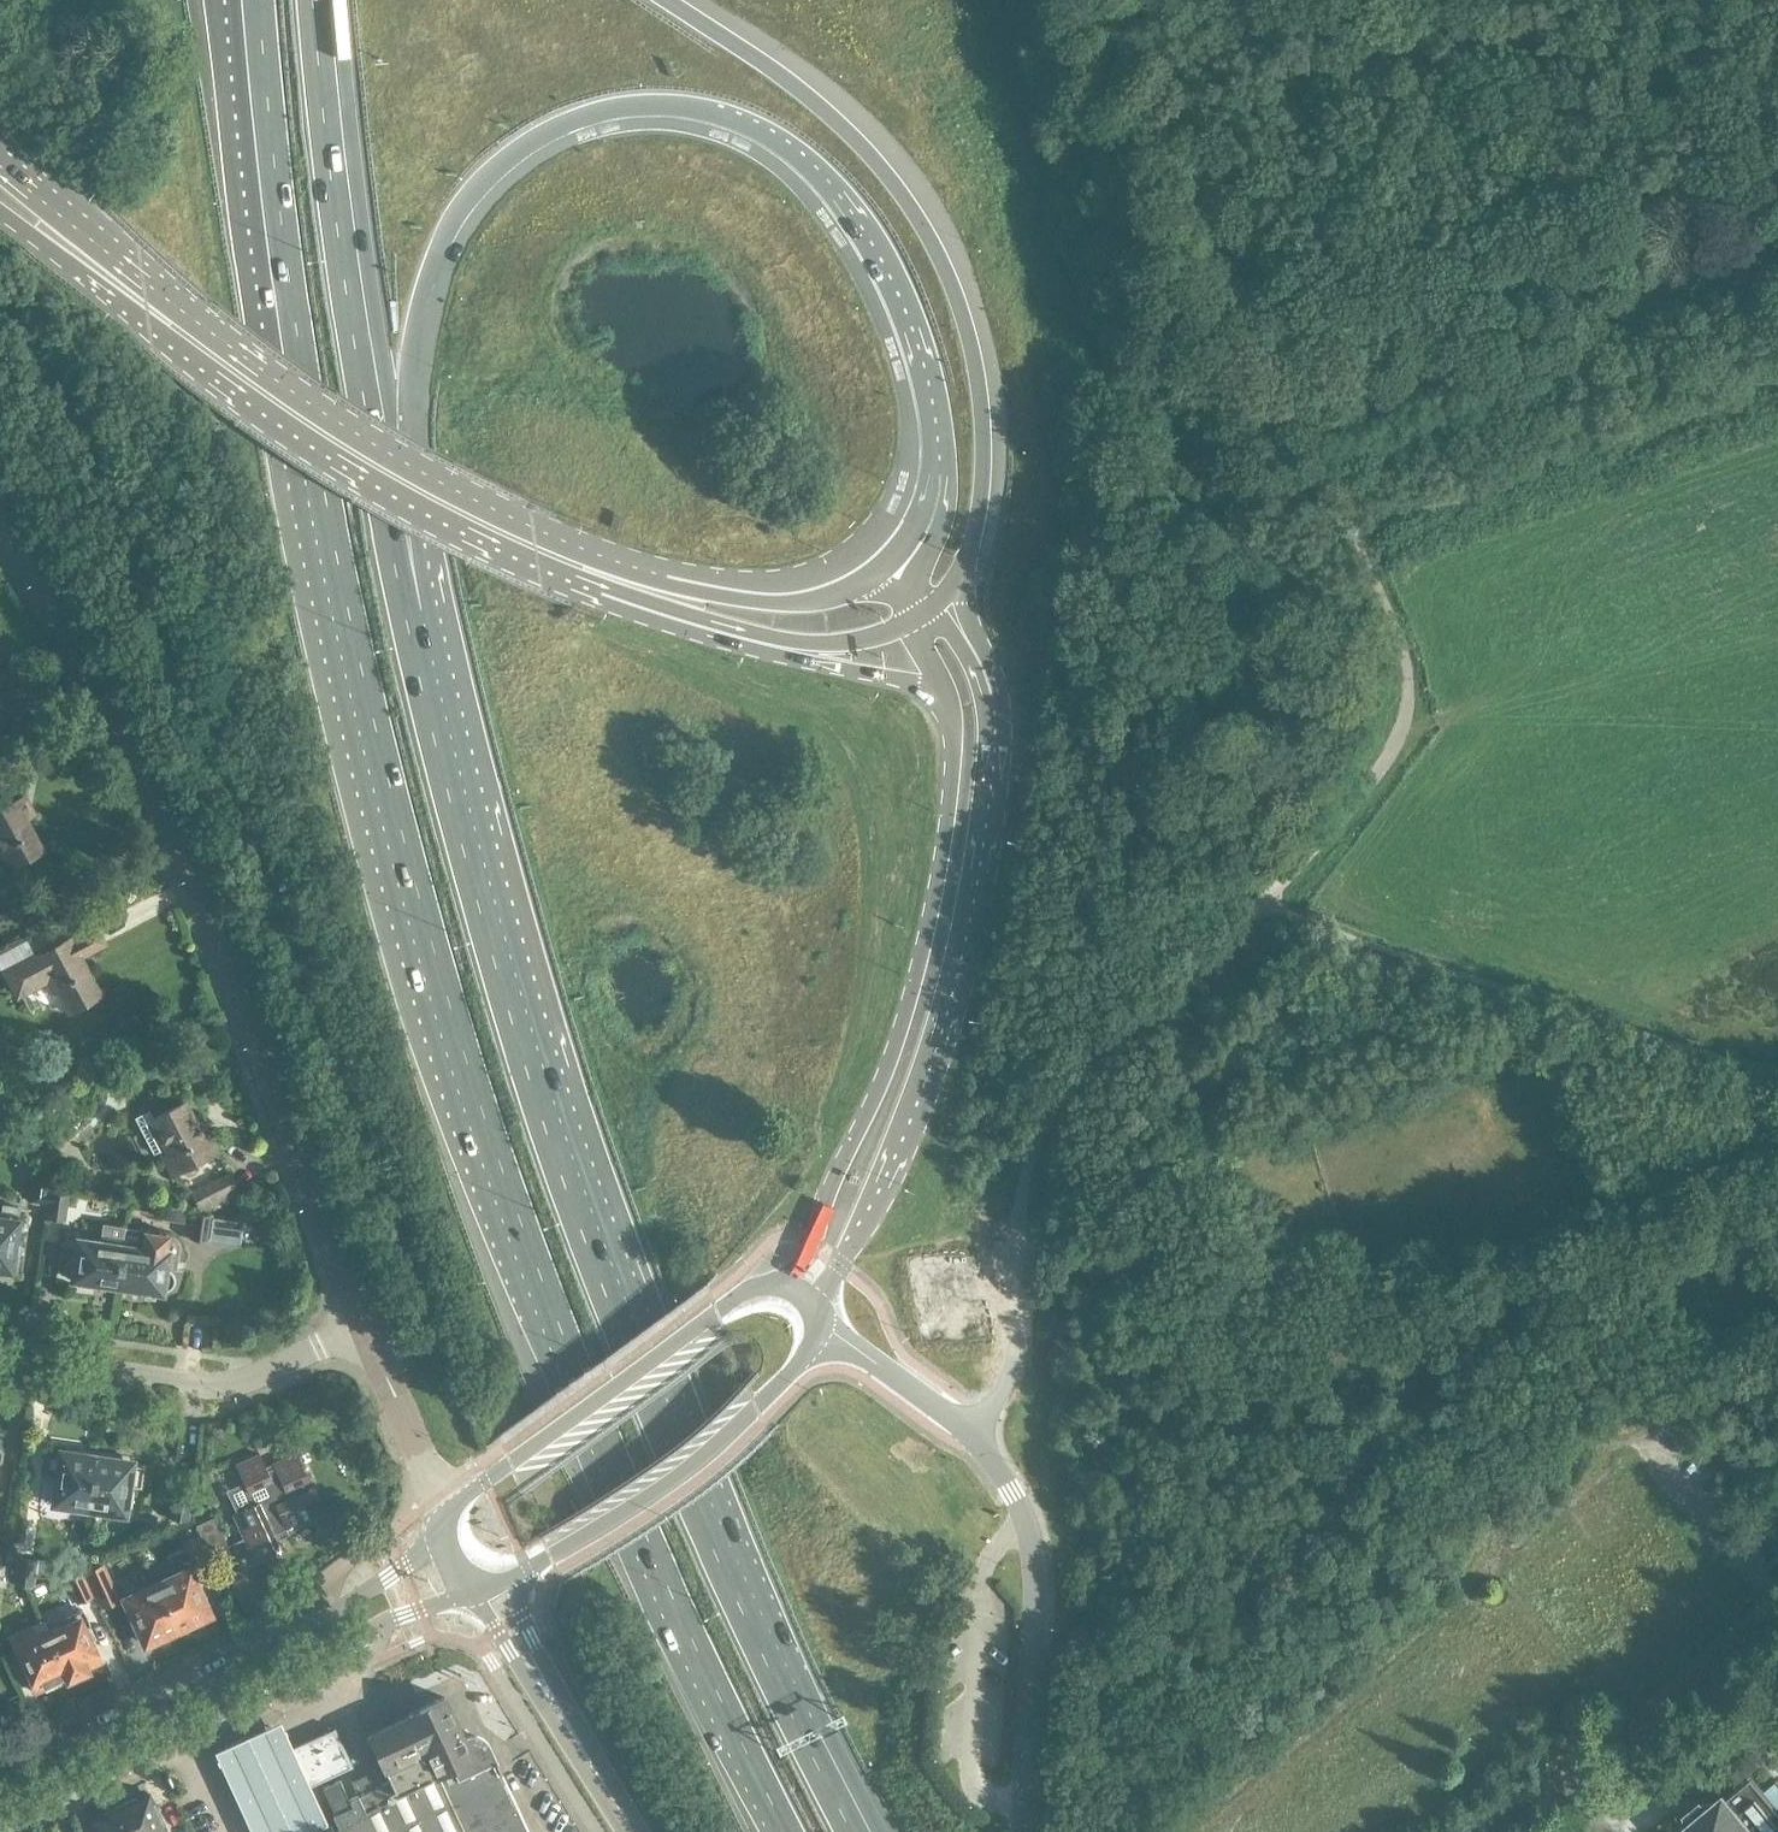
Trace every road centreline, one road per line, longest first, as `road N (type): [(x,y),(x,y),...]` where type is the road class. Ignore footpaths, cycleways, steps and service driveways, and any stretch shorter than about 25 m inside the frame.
road 1 (motorway): [(251,0),(290,364),(391,827),(461,1076),(608,1470),(777,1831)]
road 2 (motorway): [(862,1831),(730,1563),(577,1195),(454,783),(377,424)]
road 3 (motorway): [(377,424),(442,241),(490,171),(528,140),(602,109),(642,104),(709,110),(766,134),(825,187),(901,319),(926,410),(930,474),(920,516),(880,567)]
road 4 (primary): [(880,567),(811,595),(736,594),(616,561),(532,527),(294,393),(0,164)]
road 5 (primary): [(0,209),(252,399),(434,512),(603,585),(791,641)]
road 6 (residential): [(372,1331),(167,816),(0,518)]
road 7 (primary): [(816,1321),(823,1291),(882,1187),(917,1104),(981,865),(996,749),(993,694),(940,600)]
road 8 (motorway): [(940,600),(964,566),(985,463),(972,353),(949,282),(882,169),(800,93),(664,0)]
road 9 (unclassified): [(979,1436),(1016,1358),(1038,1142),(1074,1080),(1253,903)]
road 10 (primary): [(948,713),(947,804),(914,985),(810,1245),(771,1281)]
road 11 (secondary): [(0,1809),(323,1662),(383,1621),(465,1593)]
road 12 (secondary): [(434,1538),(323,1617),(214,1678),(0,1778)]
road 13 (track): [(1253,903),(1323,840),(1379,774),(1409,705),(1406,654),(1334,489)]
road 14 (motorway): [(377,424),(342,214),(320,0)]
road 15 (unclassified): [(1025,1831),(1034,1547),(979,1436)]
road 16 (primary): [(771,1281),(732,1298),(445,1509)]
road 17 (residential): [(372,1331),(227,1381),(138,1378),(0,1358)]
road 18 (primary): [(528,1572),(714,1449),(815,1335)]
road 19 (unclassified): [(979,1436),(847,1341),(815,1335)]
road 20 (residential): [(445,1509),(372,1331)]
road 21 (primary): [(791,641),(851,670),(919,686),(948,713)]
road 22 (primary): [(568,1734),(520,1619),(528,1572)]
road 23 (primary): [(475,1595),(568,1734)]

